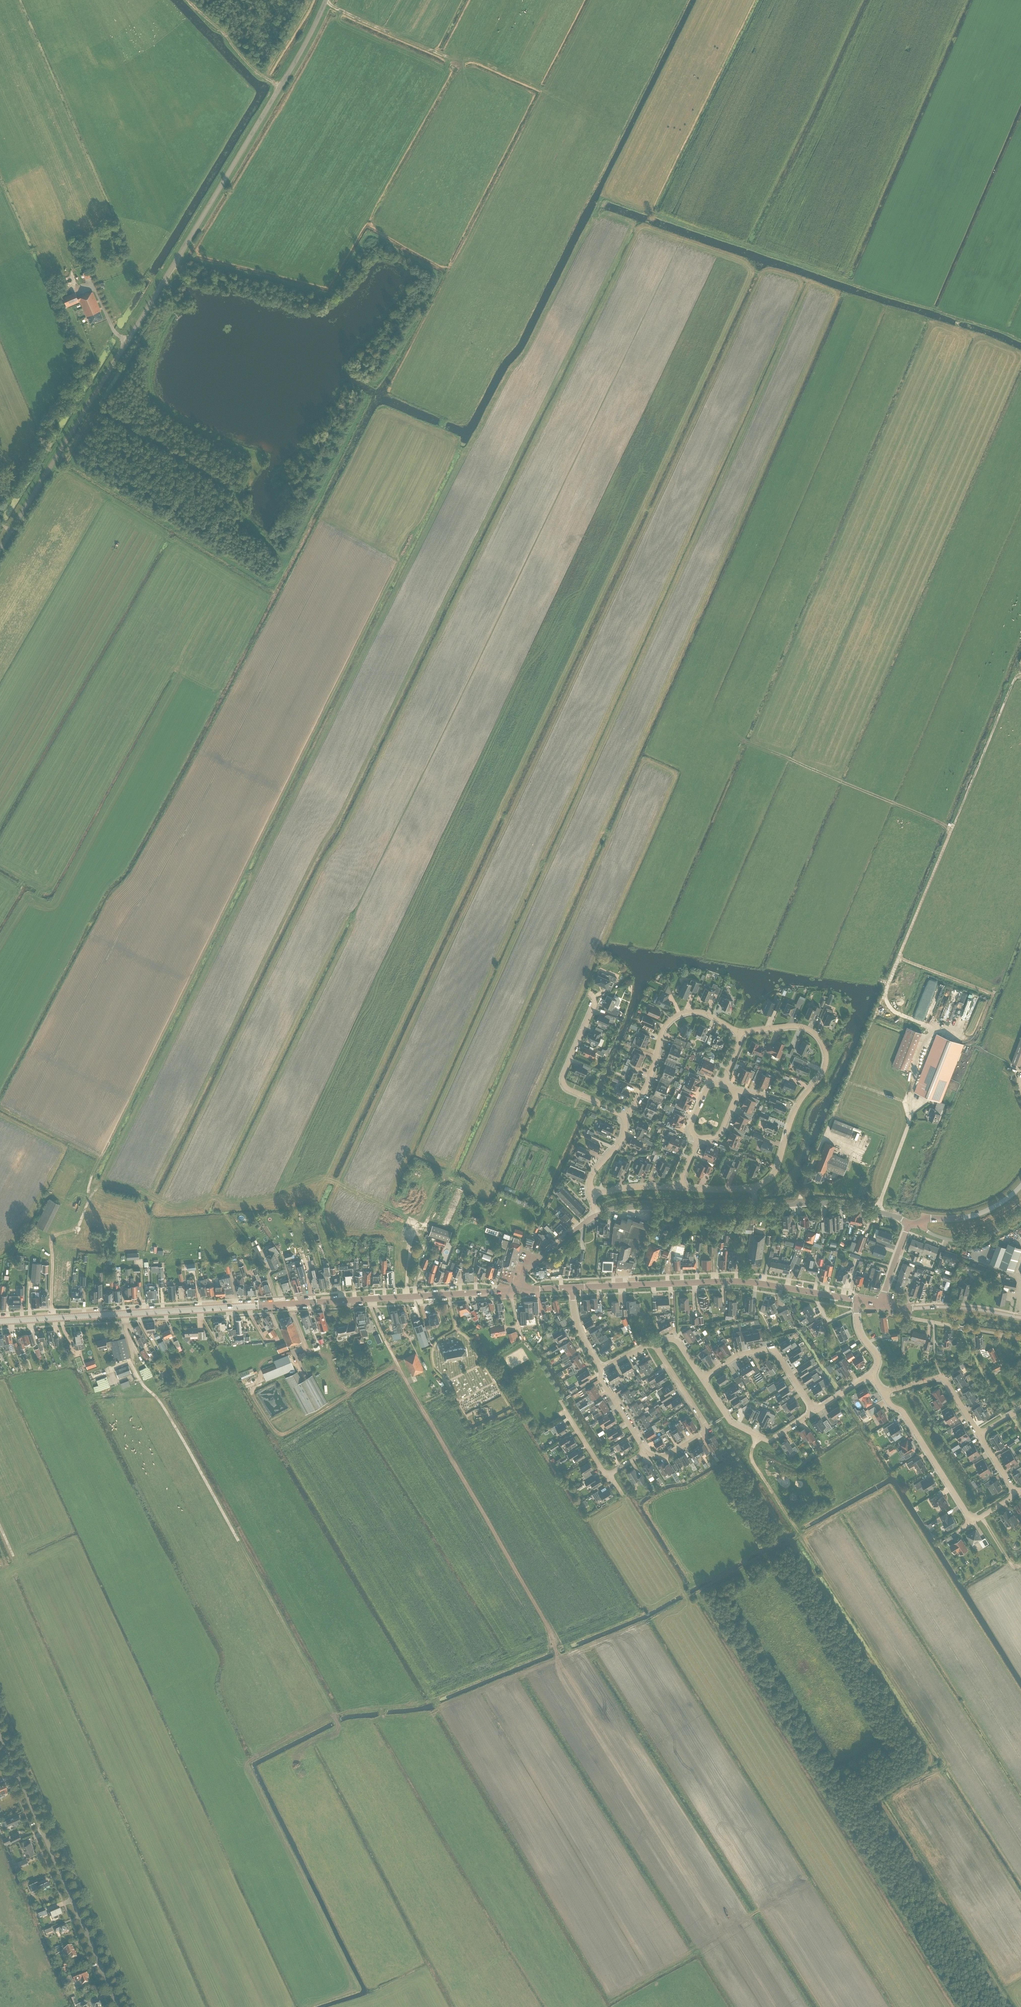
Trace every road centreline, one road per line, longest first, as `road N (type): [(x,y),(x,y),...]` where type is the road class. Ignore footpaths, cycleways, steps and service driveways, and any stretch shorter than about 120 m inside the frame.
road 1 (unclassified): [(0,551),(325,0)]
road 2 (secondary): [(0,1321),(519,1290)]
road 3 (unclassified): [(119,2006),(0,1733)]
road 4 (secondary): [(572,1287),(739,1281),(857,1300)]
road 5 (residential): [(739,1034),(799,1029),(814,1034),(823,1056),(767,1181),(750,1189)]
road 6 (residential): [(622,1117),(649,1083),(665,1025),(676,1015),(709,1016),(739,1034)]
road 7 (residential): [(646,1453),(672,1453),(709,1430),(652,1346)]
road 8 (residential): [(622,1117),(563,1084),(595,998)]
road 9 (residential): [(884,1392),(973,1522)]
road 10 (residential): [(756,1206),(847,1206),(908,1224)]
road 11 (residential): [(815,1411),(774,1352),(739,1354),(702,1378)]
road 12 (residential): [(815,1411),(767,1440),(730,1421),(702,1378)]
road 13 (residential): [(978,1435),(944,1378),(884,1392)]
road 14 (secondary): [(908,1224),(979,1214),(1020,1184)]
road 15 (residential): [(907,1309),(912,1319),(1020,1338)]
road 16 (track): [(758,1436),(751,1460),(803,1540)]

